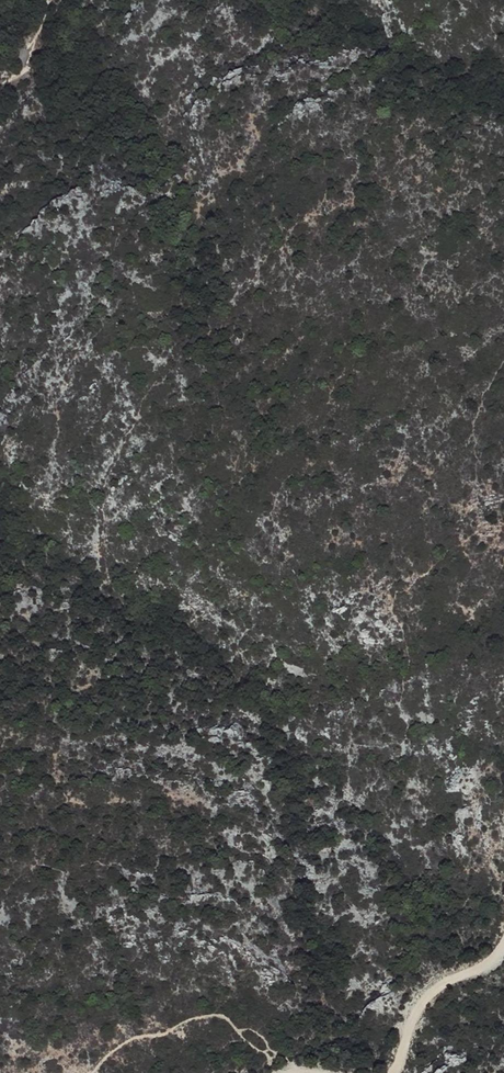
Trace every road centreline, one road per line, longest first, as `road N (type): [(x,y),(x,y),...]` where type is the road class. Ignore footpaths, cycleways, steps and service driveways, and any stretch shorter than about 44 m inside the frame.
road 1 (track): [(503,945),(483,966),(435,983),(389,1072)]

